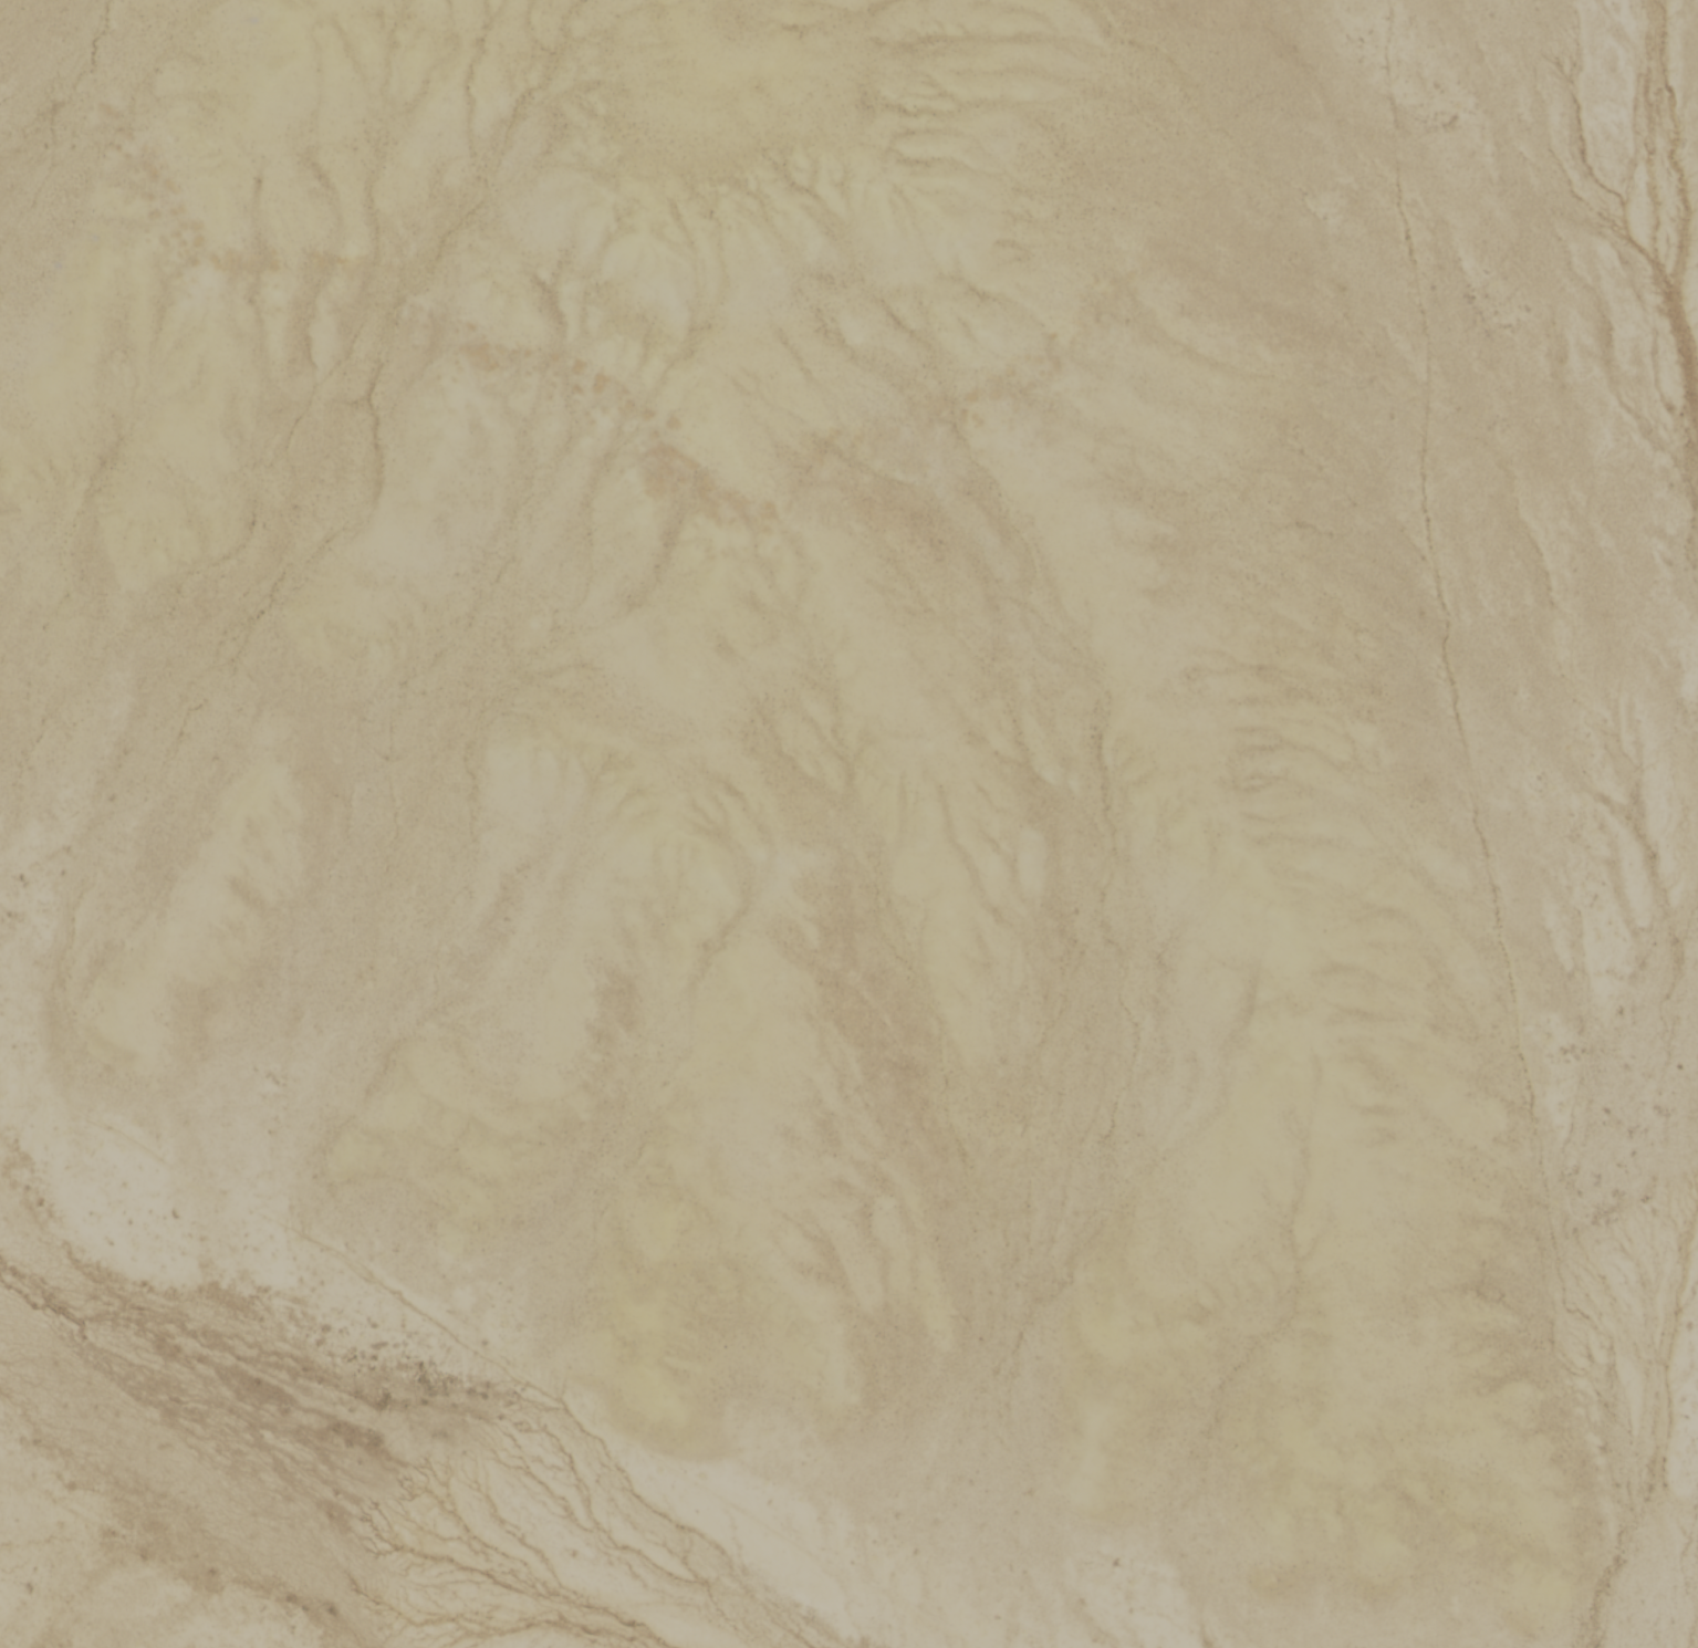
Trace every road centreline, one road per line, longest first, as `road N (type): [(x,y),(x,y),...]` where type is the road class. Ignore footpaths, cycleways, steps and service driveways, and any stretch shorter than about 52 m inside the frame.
road 1 (track): [(1257,1647),(1060,1494),(710,1159),(520,946),(257,742),(25,649),(0,650)]

